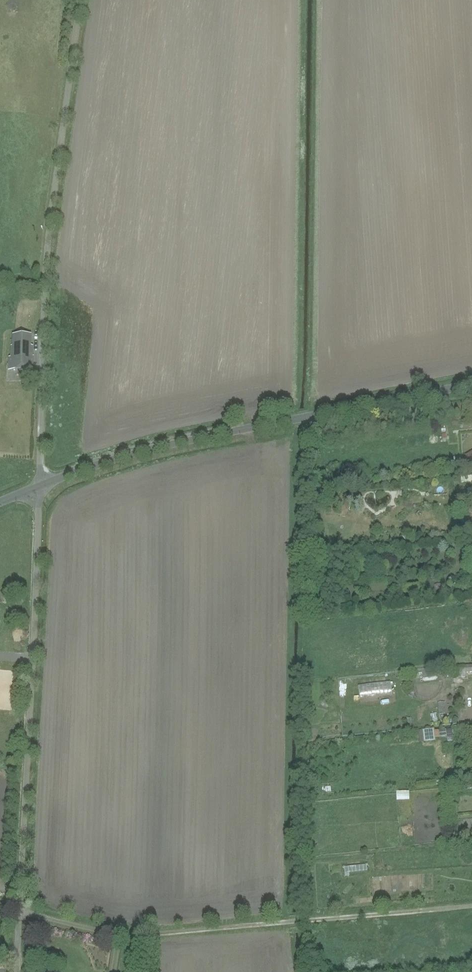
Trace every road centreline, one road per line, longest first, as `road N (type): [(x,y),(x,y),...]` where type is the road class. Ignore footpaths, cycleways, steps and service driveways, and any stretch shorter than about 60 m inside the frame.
road 1 (unclassified): [(83,0),(49,269),(43,482)]
road 2 (unclassified): [(23,914),(131,935),(471,909)]
road 3 (tertiary): [(43,482),(188,434),(471,387)]
road 4 (unclassified): [(43,482),(23,914)]

